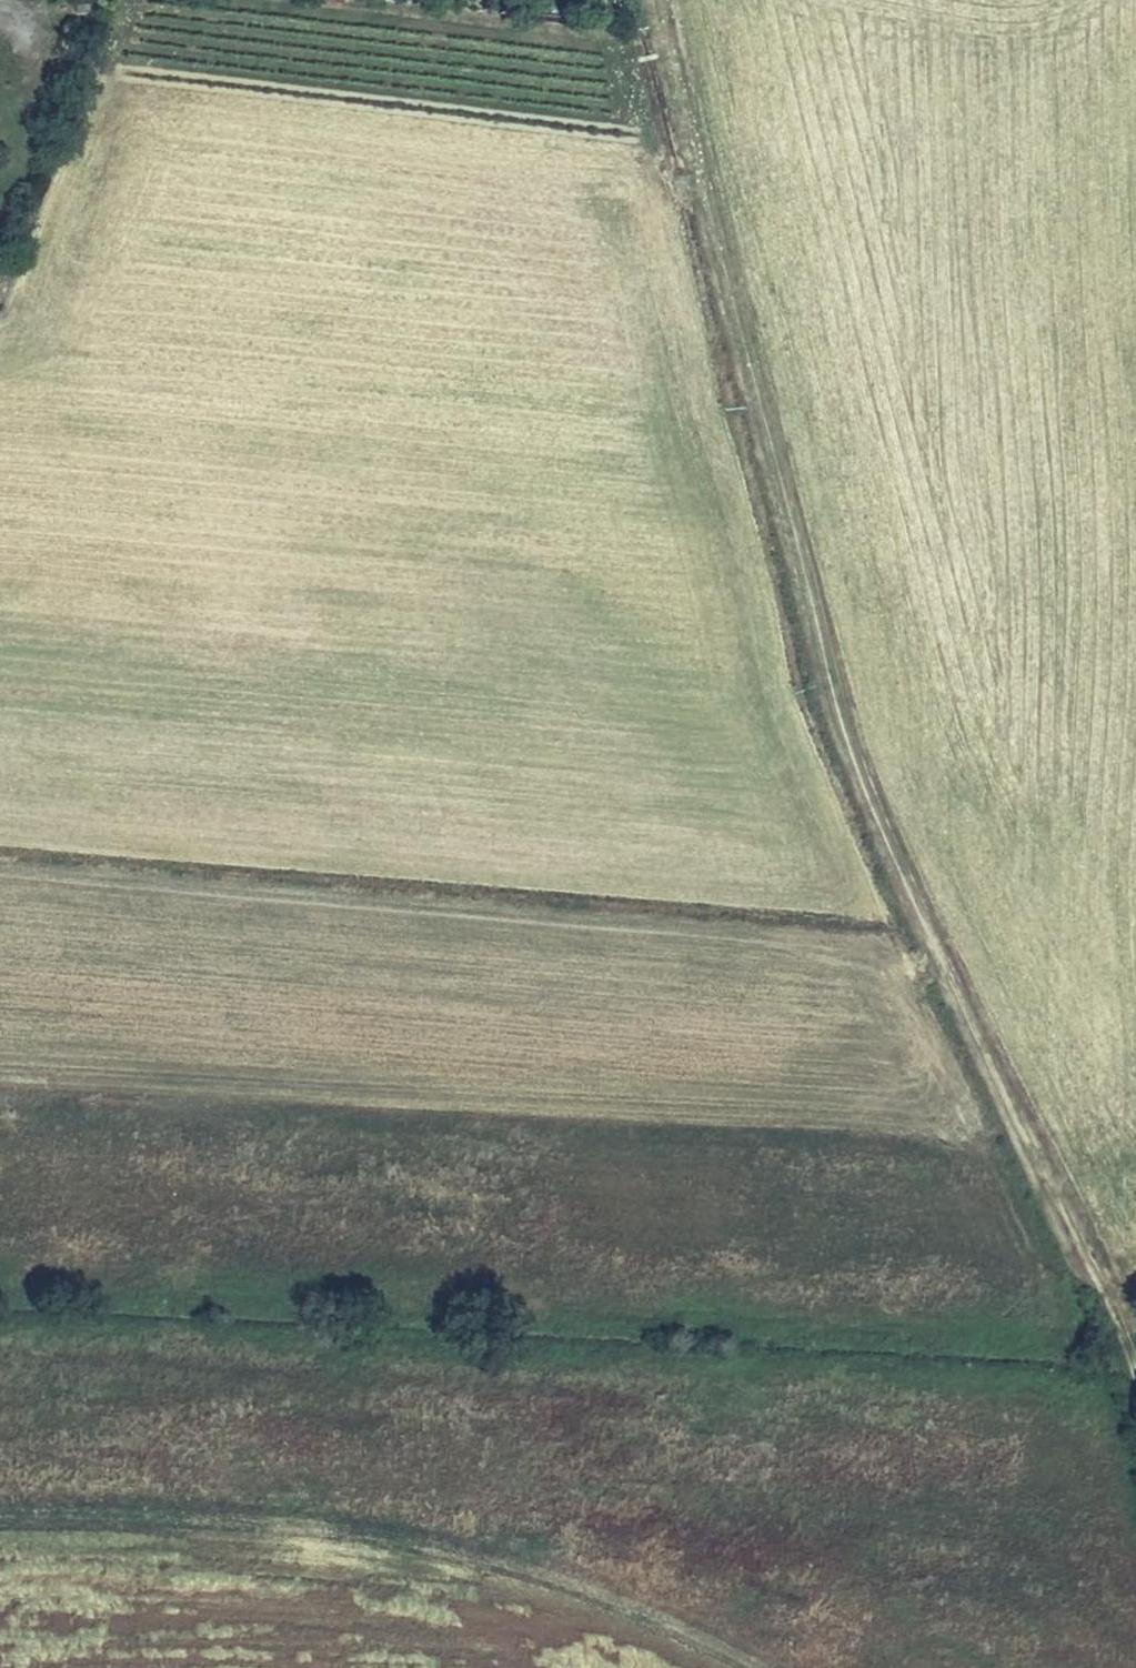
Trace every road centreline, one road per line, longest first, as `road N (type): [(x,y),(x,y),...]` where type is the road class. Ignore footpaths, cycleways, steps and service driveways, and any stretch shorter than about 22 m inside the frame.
road 1 (track): [(662,0),(838,694),(886,841),(1107,1289),(1135,1374)]

